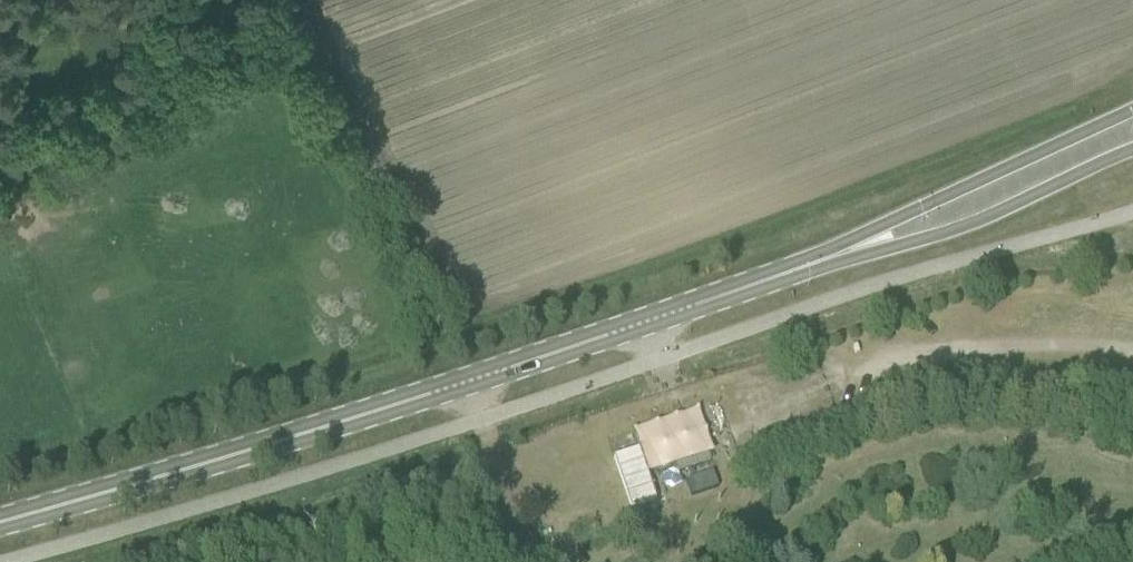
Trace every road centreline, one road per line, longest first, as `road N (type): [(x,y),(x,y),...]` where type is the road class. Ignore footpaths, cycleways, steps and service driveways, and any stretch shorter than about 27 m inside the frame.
road 1 (secondary): [(0,522),(471,380),(837,256)]
road 2 (secondary): [(1132,111),(922,205),(837,256)]
road 3 (secondary): [(837,256),(955,229),(1132,149)]
road 4 (track): [(471,380),(531,557)]

